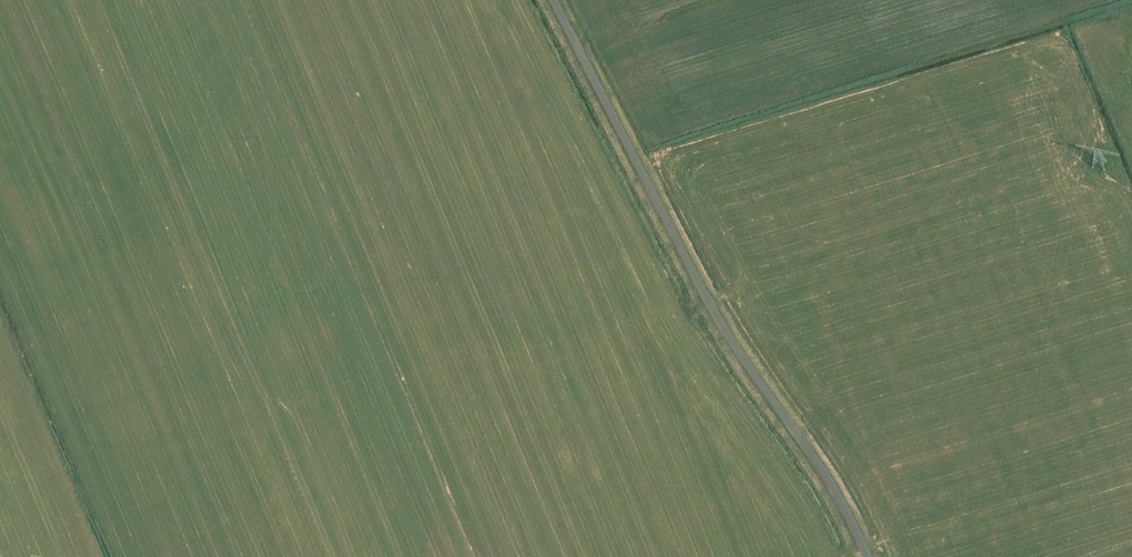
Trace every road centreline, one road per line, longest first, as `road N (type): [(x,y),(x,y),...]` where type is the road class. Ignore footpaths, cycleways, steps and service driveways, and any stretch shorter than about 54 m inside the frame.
road 1 (unclassified): [(865,556),(823,473),(707,302),(552,0)]

